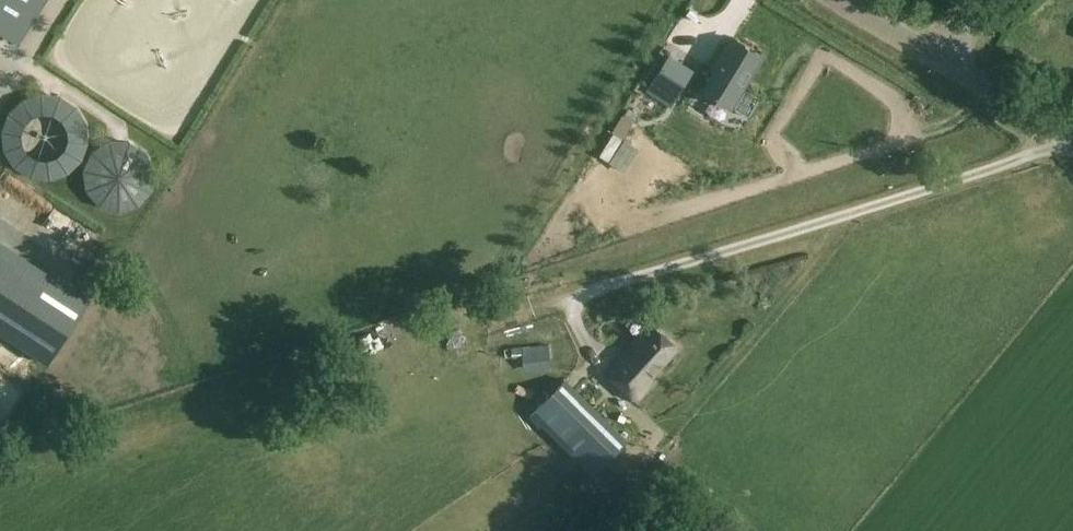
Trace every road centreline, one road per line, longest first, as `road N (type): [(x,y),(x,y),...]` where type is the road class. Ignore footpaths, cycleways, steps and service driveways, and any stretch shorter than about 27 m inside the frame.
road 1 (track): [(1067,141),(588,292),(575,313),(594,353)]
road 2 (unclassified): [(1072,145),(930,53)]

